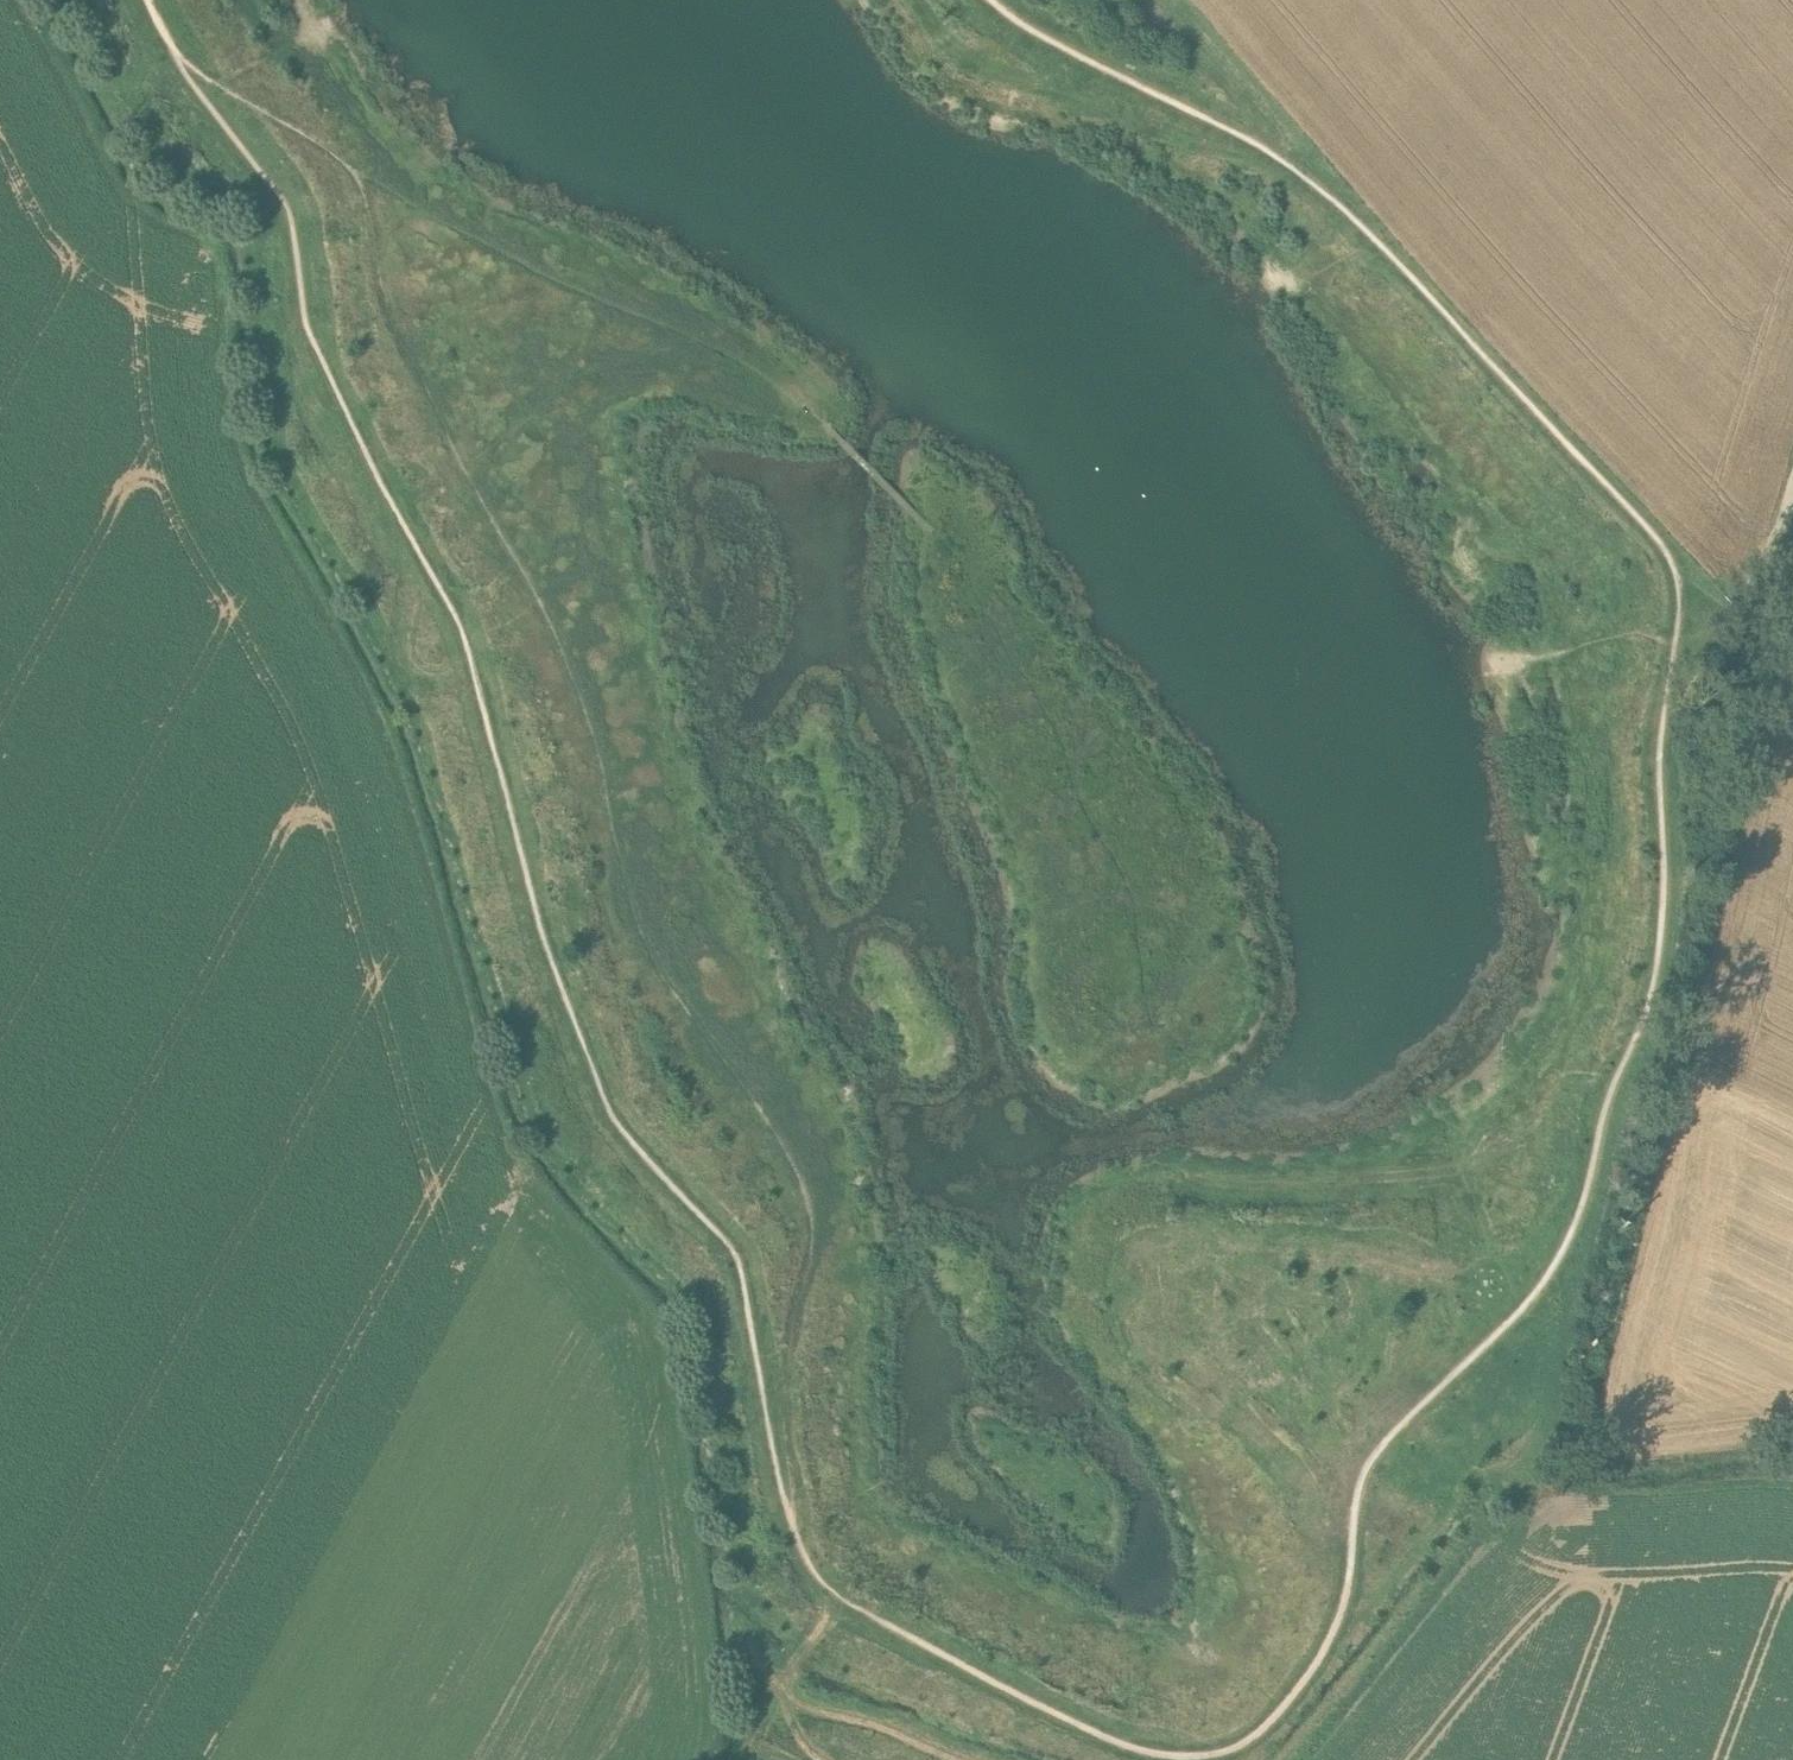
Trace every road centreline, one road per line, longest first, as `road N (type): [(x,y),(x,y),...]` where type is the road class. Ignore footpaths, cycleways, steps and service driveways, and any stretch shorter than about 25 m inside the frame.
road 1 (track): [(1738,606),(1768,568),(1792,483)]

